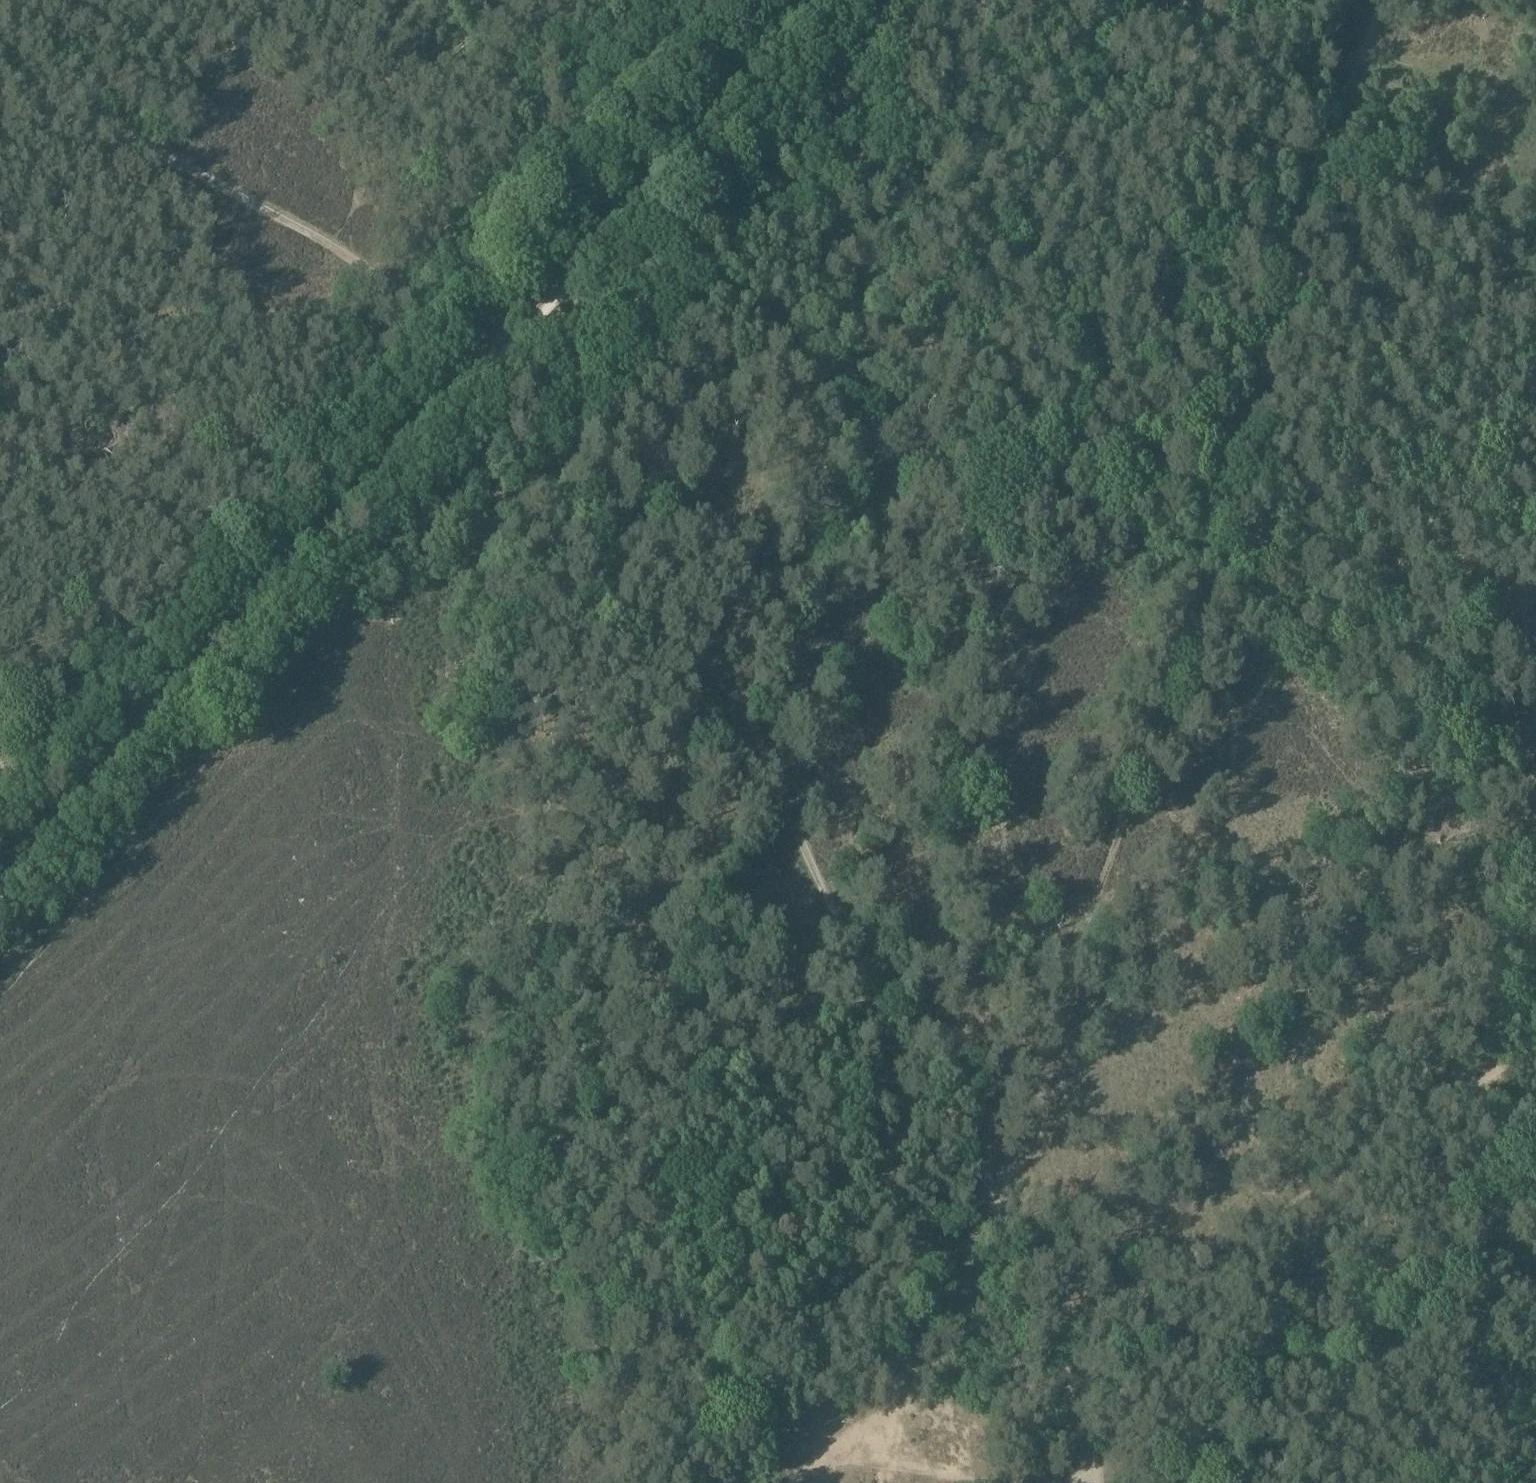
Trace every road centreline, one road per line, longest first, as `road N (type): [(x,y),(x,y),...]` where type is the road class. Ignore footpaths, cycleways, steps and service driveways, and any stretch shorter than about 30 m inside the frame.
road 1 (track): [(0,877),(814,0)]
road 2 (track): [(444,306),(296,230),(104,107),(0,103)]

